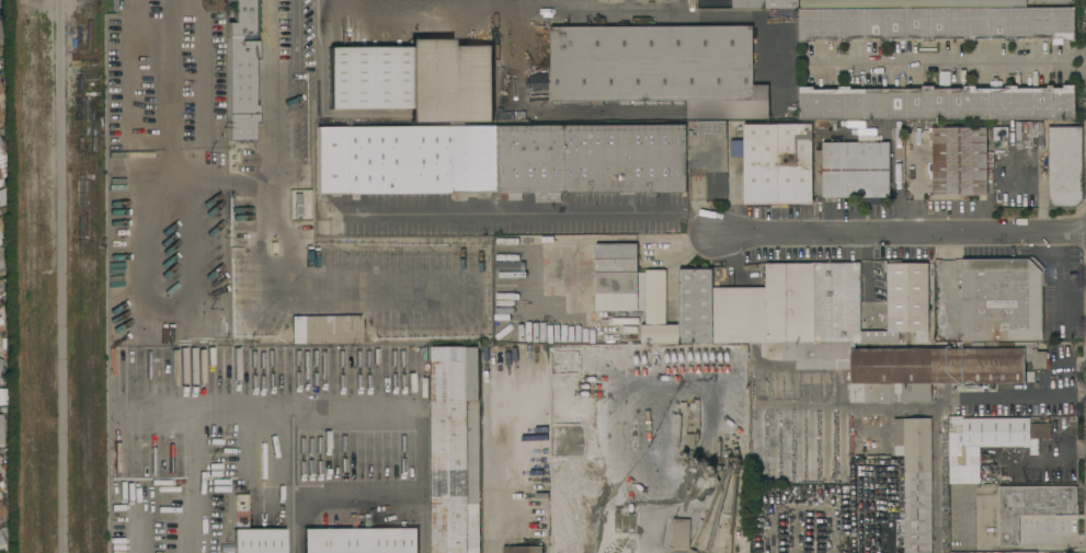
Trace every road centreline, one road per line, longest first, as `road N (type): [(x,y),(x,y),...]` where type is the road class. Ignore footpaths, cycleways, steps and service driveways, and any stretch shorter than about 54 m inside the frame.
road 1 (residential): [(712,238),(1085,232)]

